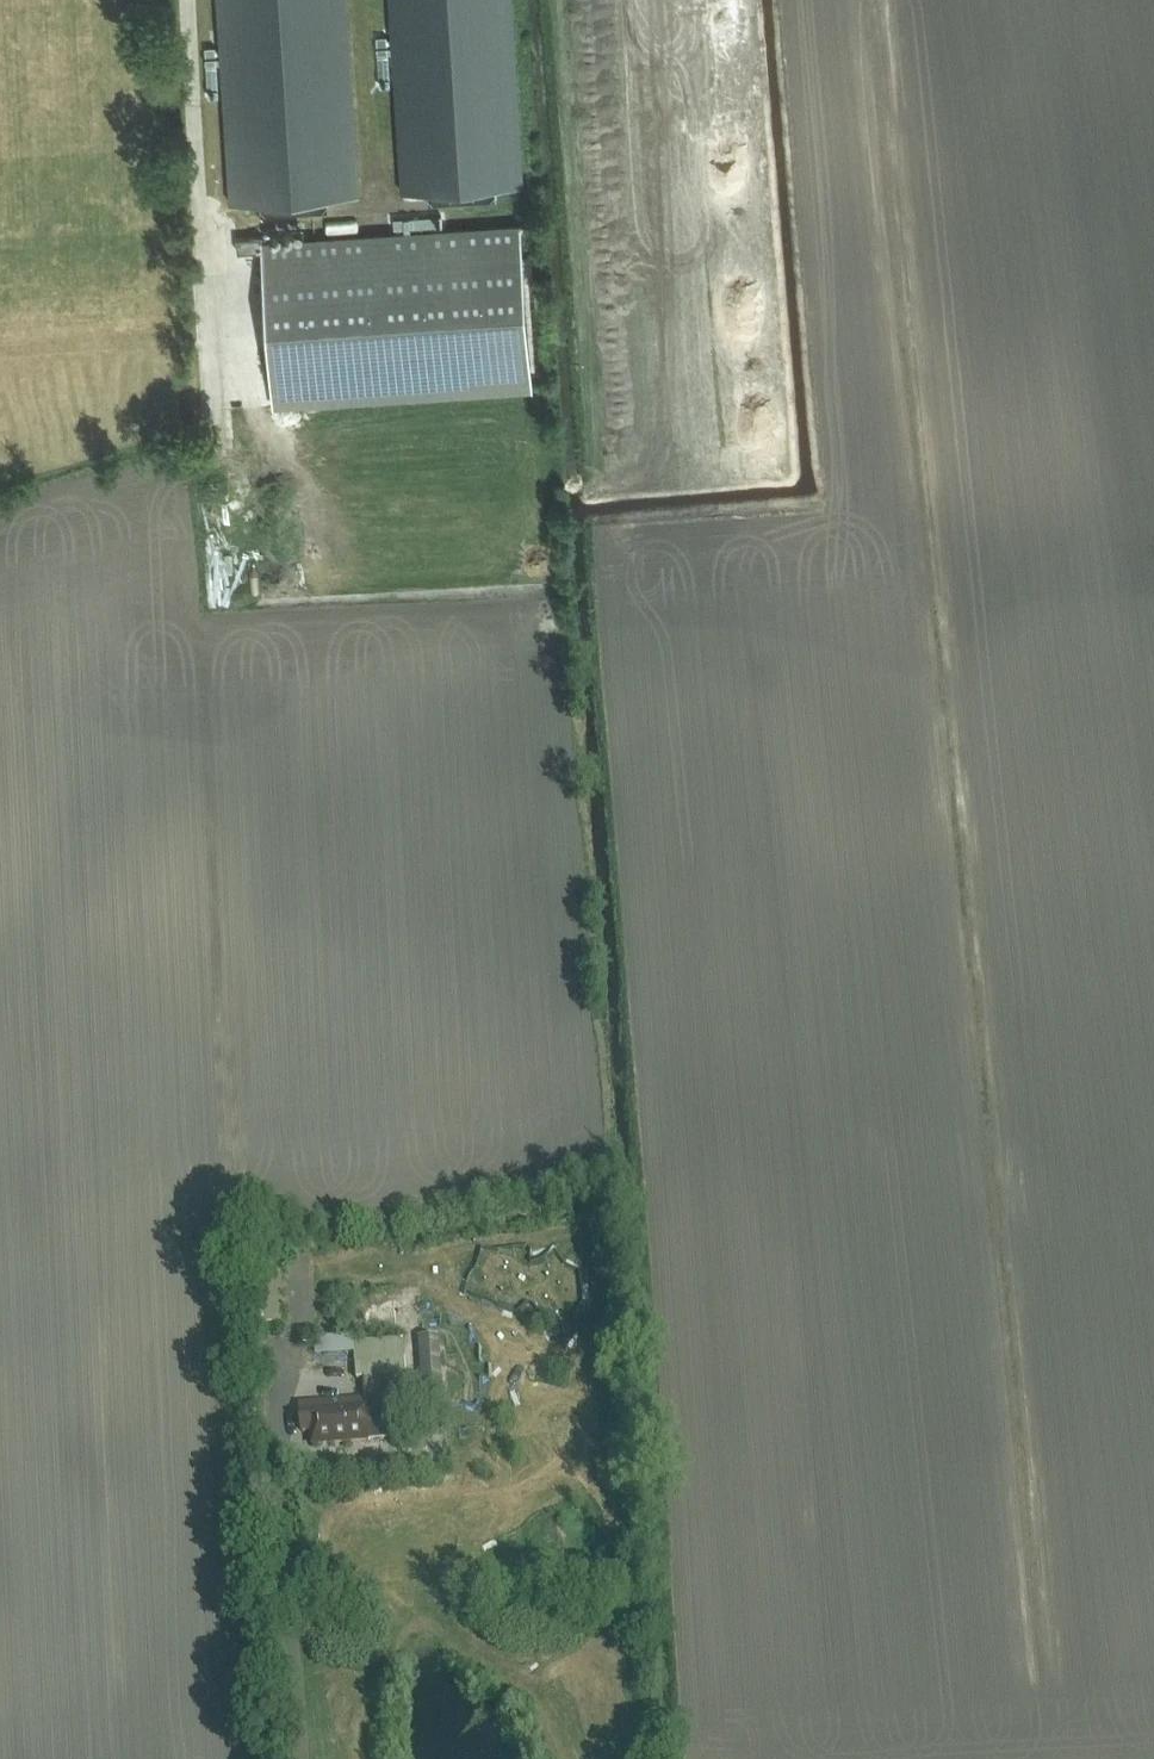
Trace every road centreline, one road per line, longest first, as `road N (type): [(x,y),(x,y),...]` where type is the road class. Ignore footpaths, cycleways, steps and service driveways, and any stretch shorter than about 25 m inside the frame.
road 1 (track): [(280,1399),(288,1758)]

